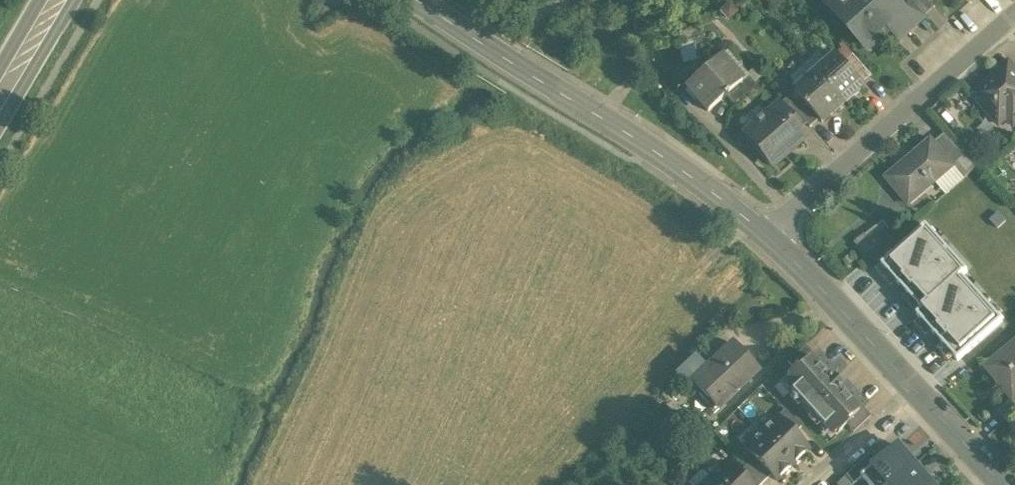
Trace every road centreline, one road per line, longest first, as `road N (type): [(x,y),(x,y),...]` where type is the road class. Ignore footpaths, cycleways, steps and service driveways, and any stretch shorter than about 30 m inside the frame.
road 1 (secondary): [(772,237),(439,18)]
road 2 (residential): [(772,237),(1014,17)]
road 3 (secondary): [(913,388),(772,237)]
road 4 (primary): [(0,127),(76,0)]
road 5 (residential): [(913,388),(809,484)]
road 6 (secondary): [(1003,484),(913,388)]

